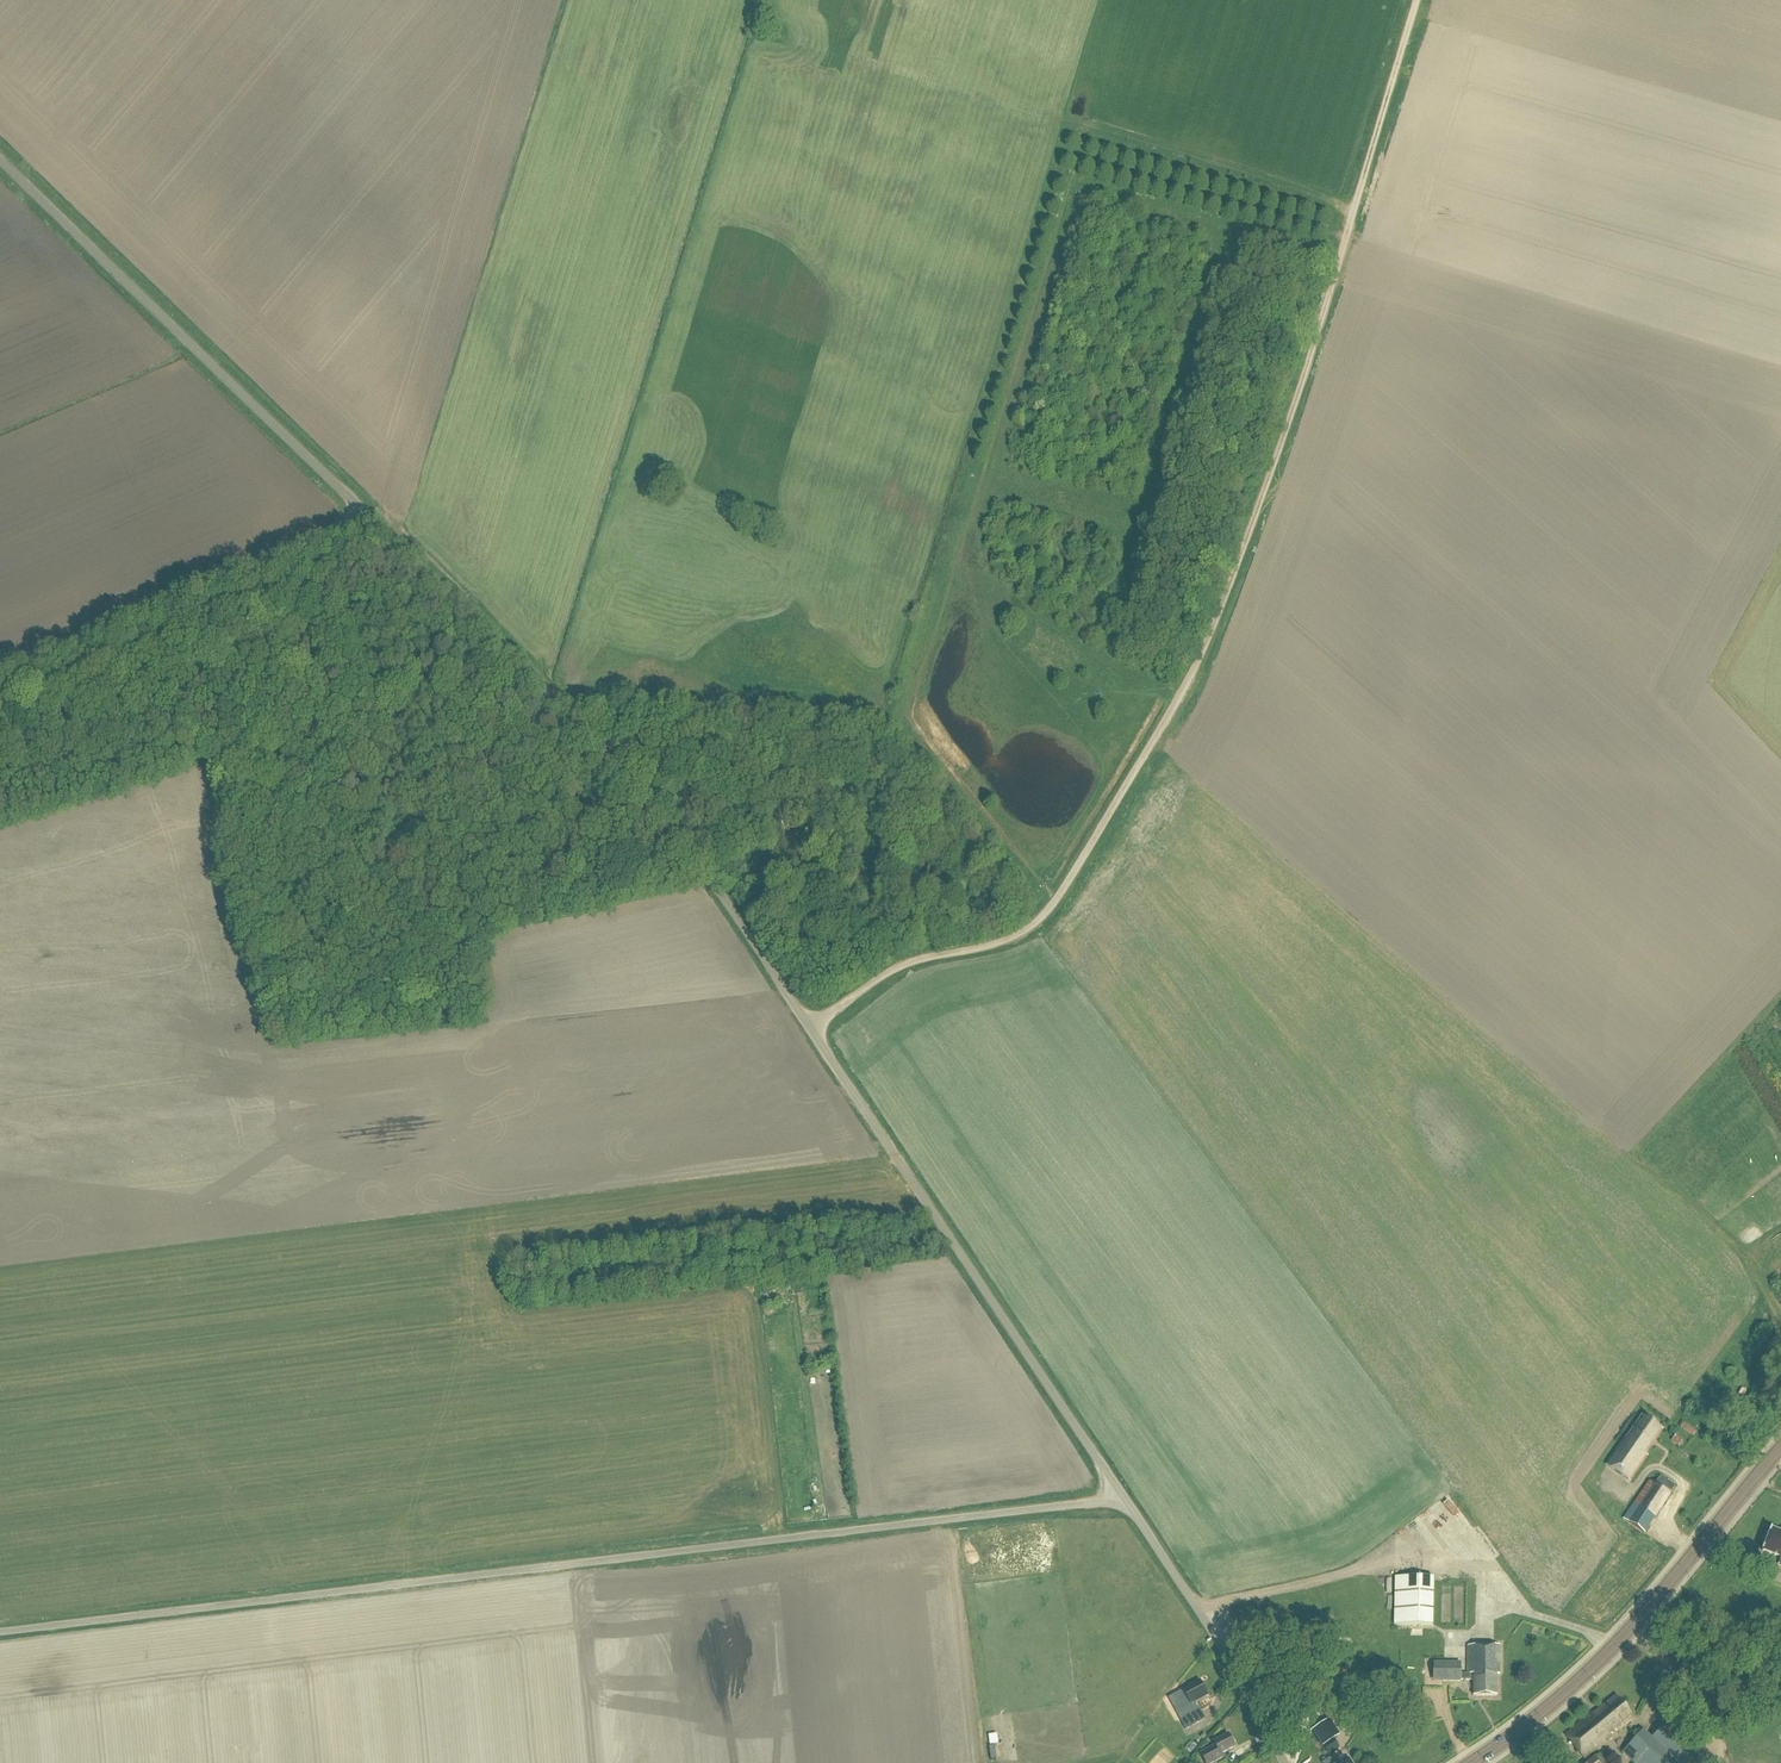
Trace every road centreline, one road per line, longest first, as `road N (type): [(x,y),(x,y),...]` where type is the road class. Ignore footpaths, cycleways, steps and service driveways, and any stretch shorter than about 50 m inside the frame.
road 1 (unclassified): [(810,1029),(897,968),(1031,926),(1130,778),(1207,641),(1248,534),(1417,0)]
road 2 (unclassified): [(810,1029),(723,899),(594,741),(0,161)]
road 3 (unclassified): [(0,1631),(1122,1494)]
road 4 (unclassified): [(1122,1494),(810,1029)]
road 5 (secondary): [(1470,1762),(1580,1683),(1780,1449)]
road 6 (track): [(0,676),(371,521)]
road 7 (unclassified): [(1283,1762),(1249,1693),(1122,1494)]
road 8 (track): [(1195,1608),(1401,1560)]

